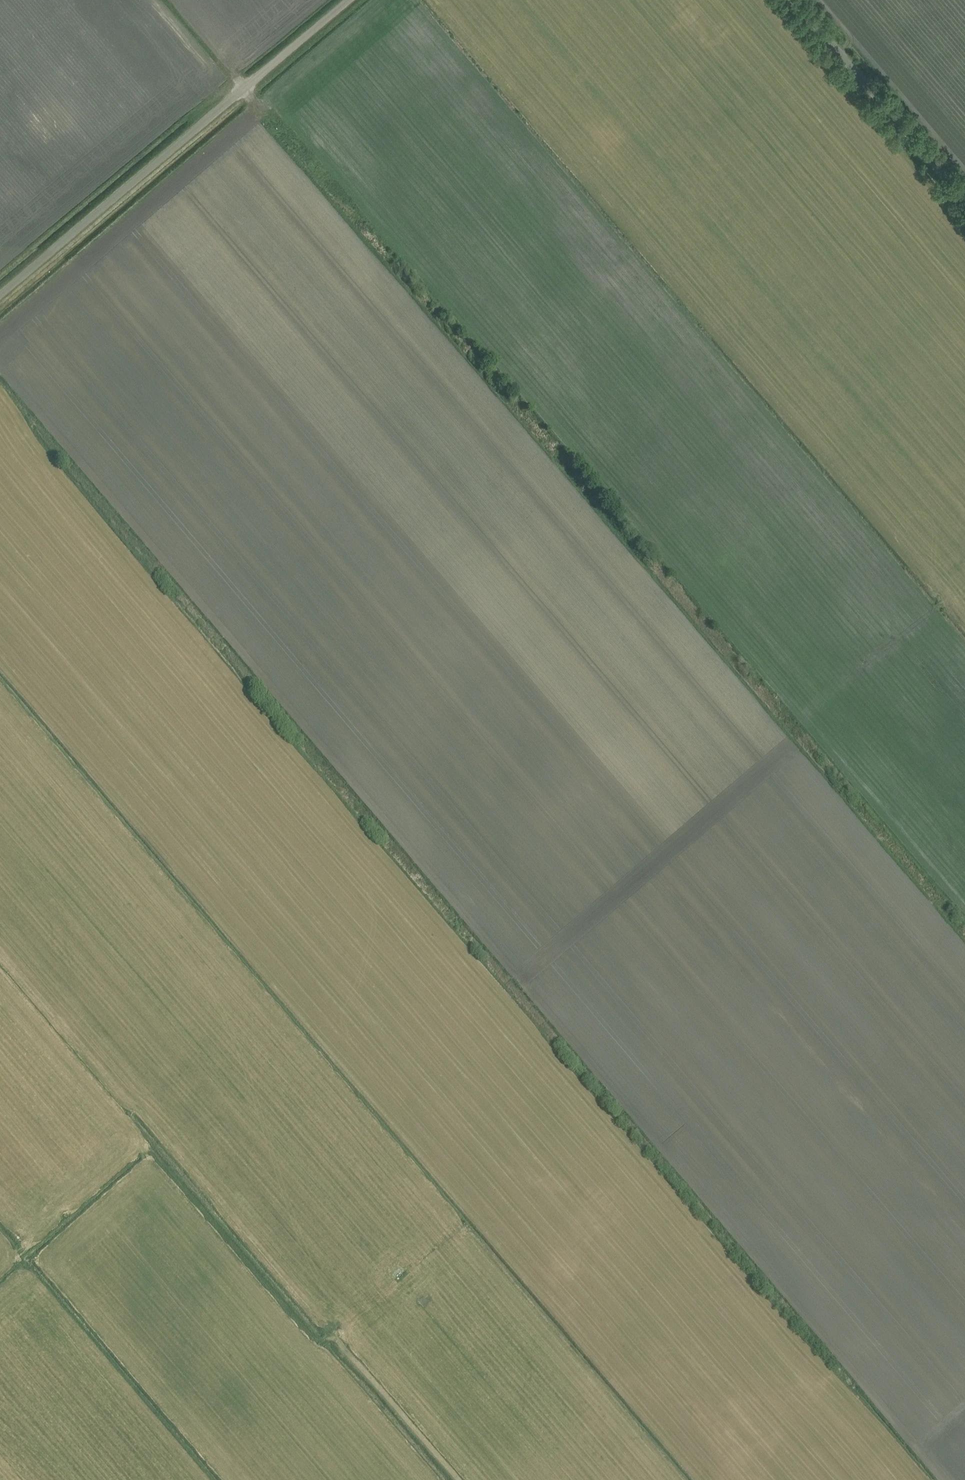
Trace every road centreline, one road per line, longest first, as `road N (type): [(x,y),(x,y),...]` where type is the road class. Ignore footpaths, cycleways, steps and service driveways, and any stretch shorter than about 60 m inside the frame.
road 1 (unclassified): [(0,290),(347,0)]
road 2 (unclassified): [(964,201),(794,0)]

